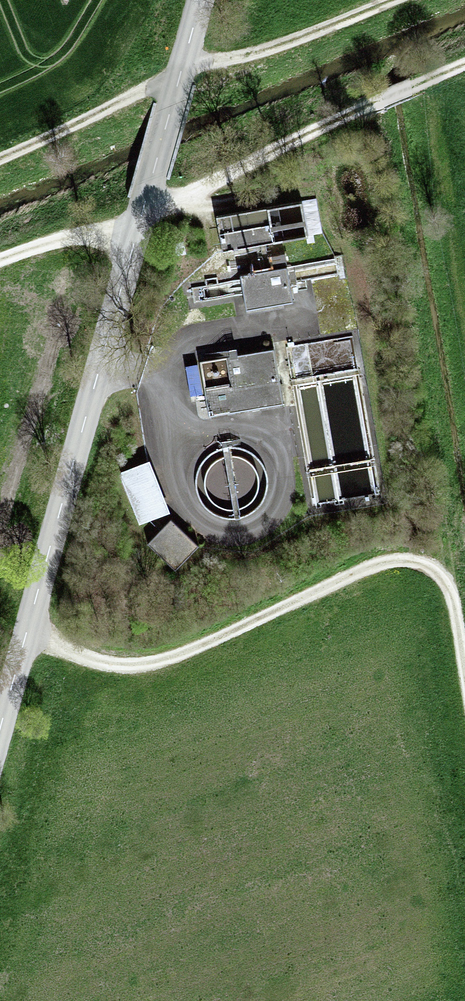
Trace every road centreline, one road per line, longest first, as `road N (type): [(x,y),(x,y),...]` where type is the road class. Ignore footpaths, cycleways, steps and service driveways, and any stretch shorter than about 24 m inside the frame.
road 1 (track): [(27,634),(117,664),(148,664),(405,560),(444,577),(464,662)]
road 2 (tertiary): [(141,226),(0,727)]
road 3 (track): [(464,66),(314,128),(141,226),(50,241),(0,259)]
road 4 (track): [(0,159),(184,69),(260,50),(393,0)]
road 5 (tertiary): [(141,226),(203,0)]

